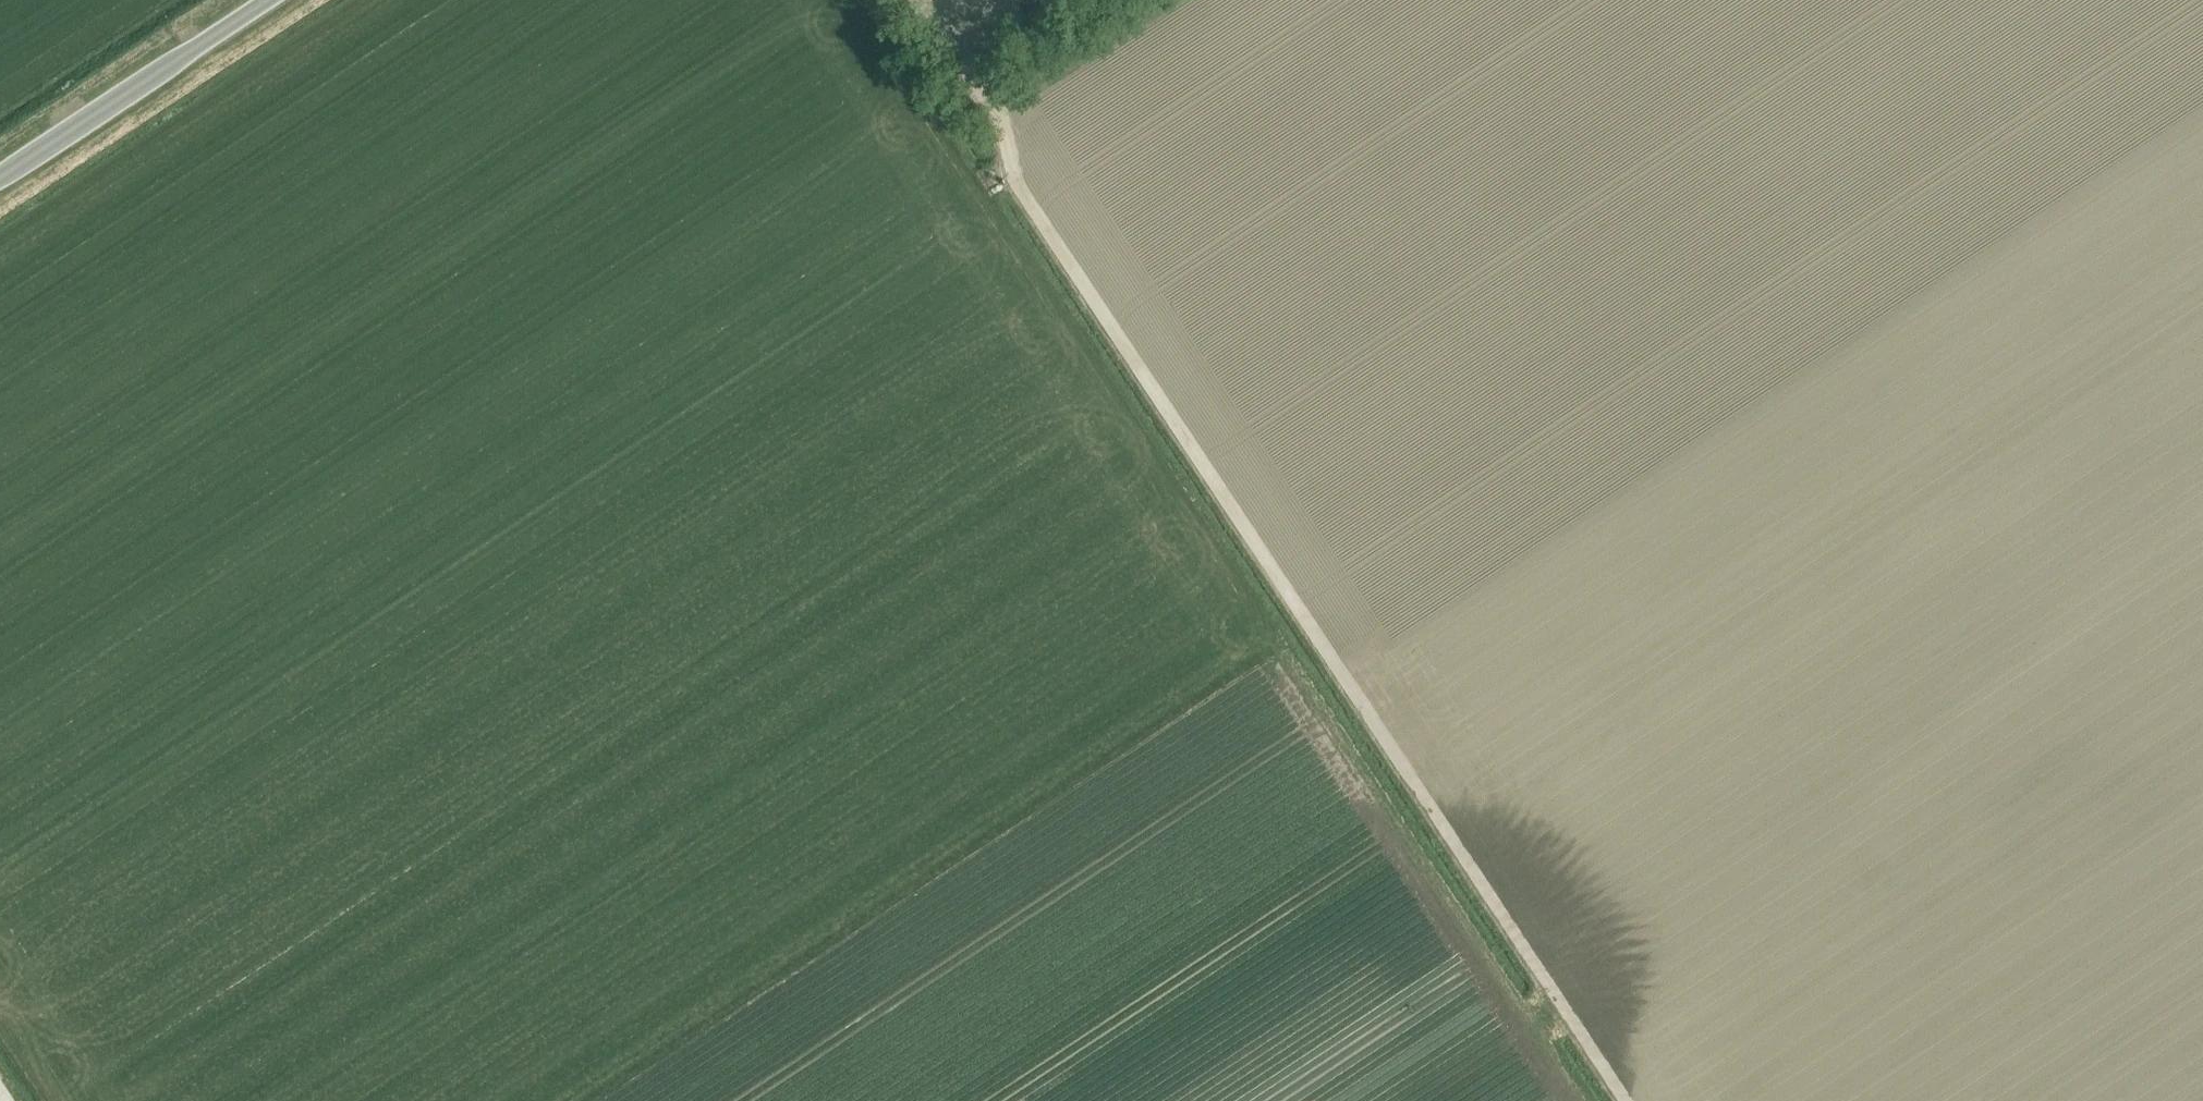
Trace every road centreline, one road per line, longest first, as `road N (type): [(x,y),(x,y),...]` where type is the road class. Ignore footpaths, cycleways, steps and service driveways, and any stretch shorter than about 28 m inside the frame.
road 1 (unclassified): [(0,170),(260,0)]

